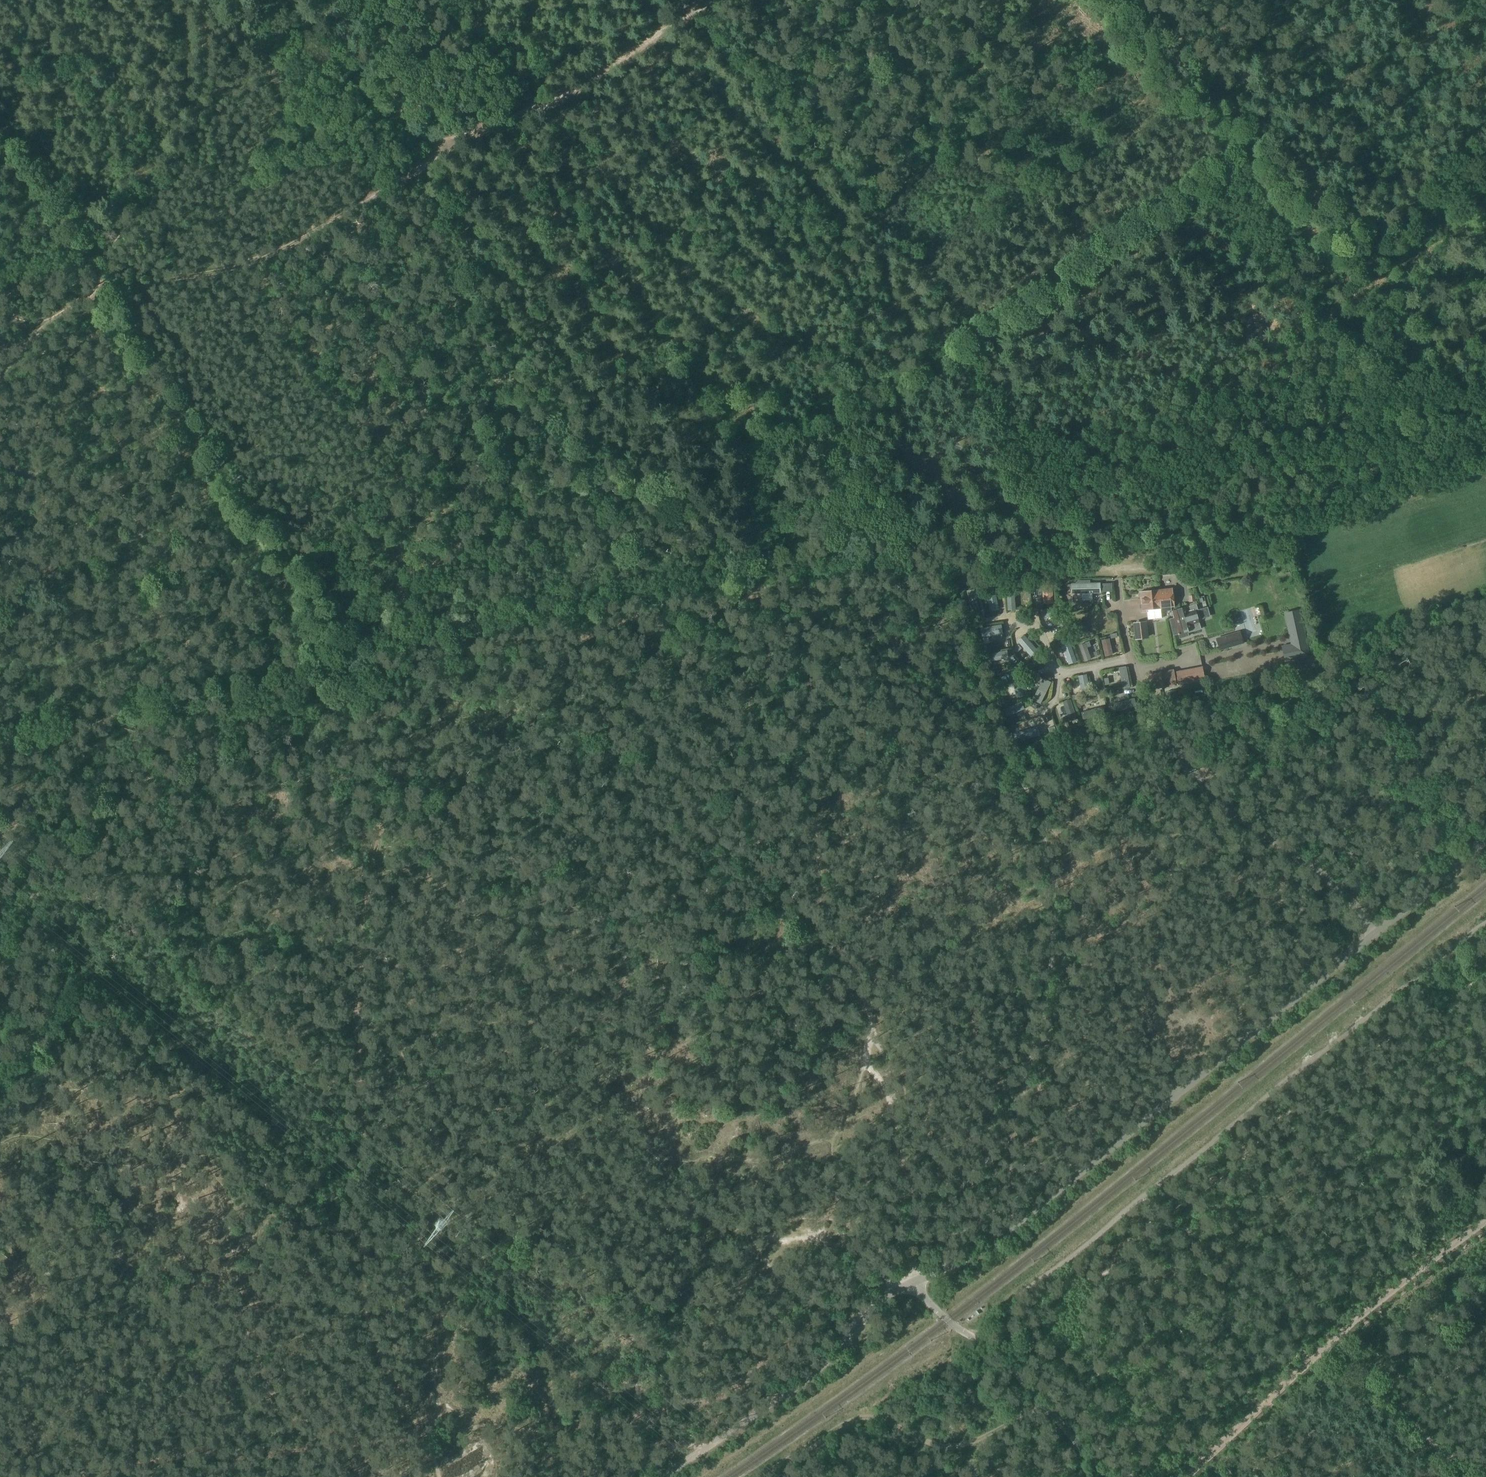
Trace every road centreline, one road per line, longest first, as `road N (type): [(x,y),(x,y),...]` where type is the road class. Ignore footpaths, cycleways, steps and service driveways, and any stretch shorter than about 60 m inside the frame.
road 1 (track): [(902,1279),(907,1098),(883,1018),(834,934),(794,756),(957,577),(788,537)]
road 2 (track): [(788,537),(689,549),(635,528),(573,465),(522,484),(460,525),(400,595),(349,607),(248,590),(0,459)]
road 3 (track): [(346,651),(380,702),(399,758),(354,906),(364,972),(361,1118),(349,1164),(357,1246),(379,1349),(439,1476)]
road 4 (unclassified): [(909,1283),(1012,1228),(1485,839)]
road 5 (track): [(932,518),(957,577),(761,594),(359,679)]
road 6 (track): [(902,1279),(1000,1185),(1024,1125),(1073,865),(1041,815)]
road 7 (track): [(1116,0),(1374,264),(1485,156)]
road 8 (track): [(902,1279),(980,1155),(1040,1003),(1051,923),(1041,815)]
road 9 (track): [(1070,516),(1090,502),(1134,510),(1184,495),(1231,461),(1307,436),(1472,436),(1485,425)]
road 10 (track): [(1041,815),(969,683),(957,577),(1108,566)]
road 11 (track): [(1485,1225),(1377,1305),(1183,1476)]
road 12 (track): [(1108,566),(1225,560),(1485,473)]
road 13 (track): [(425,162),(245,268),(85,298)]
road 14 (track): [(76,1476),(240,1450),(418,1435)]
road 15 (track): [(719,0),(548,109),(425,162)]
road 16 (unclassified): [(661,1476),(827,1364),(869,1312),(909,1283)]
road 17 (track): [(1108,566),(1056,506),(1064,481),(1046,444),(992,404),(982,337)]
road 18 (track): [(934,525),(990,500),(995,472),(959,435),(927,429),(902,460),(932,518)]
road 19 (unclassified): [(1109,1476),(990,1346),(909,1283)]
road 20 (track): [(1056,506),(942,544),(788,537)]
road 21 (track): [(1335,1340),(1468,1476)]
road 22 (track): [(750,1476),(855,1409),(895,1421)]
road 23 (track): [(1036,1396),(986,1432),(954,1443),(933,1443),(895,1421)]

